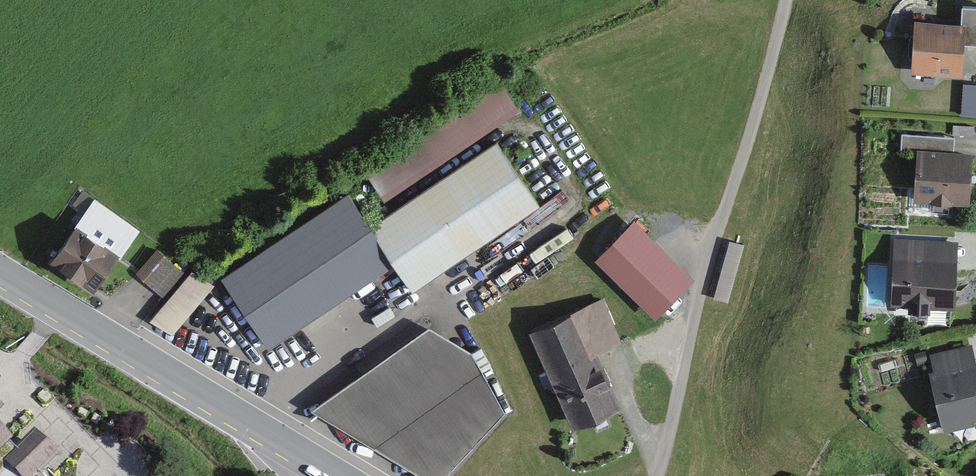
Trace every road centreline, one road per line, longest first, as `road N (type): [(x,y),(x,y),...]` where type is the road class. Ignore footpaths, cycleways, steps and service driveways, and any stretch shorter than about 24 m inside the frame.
road 1 (secondary): [(0,274),(343,475)]

